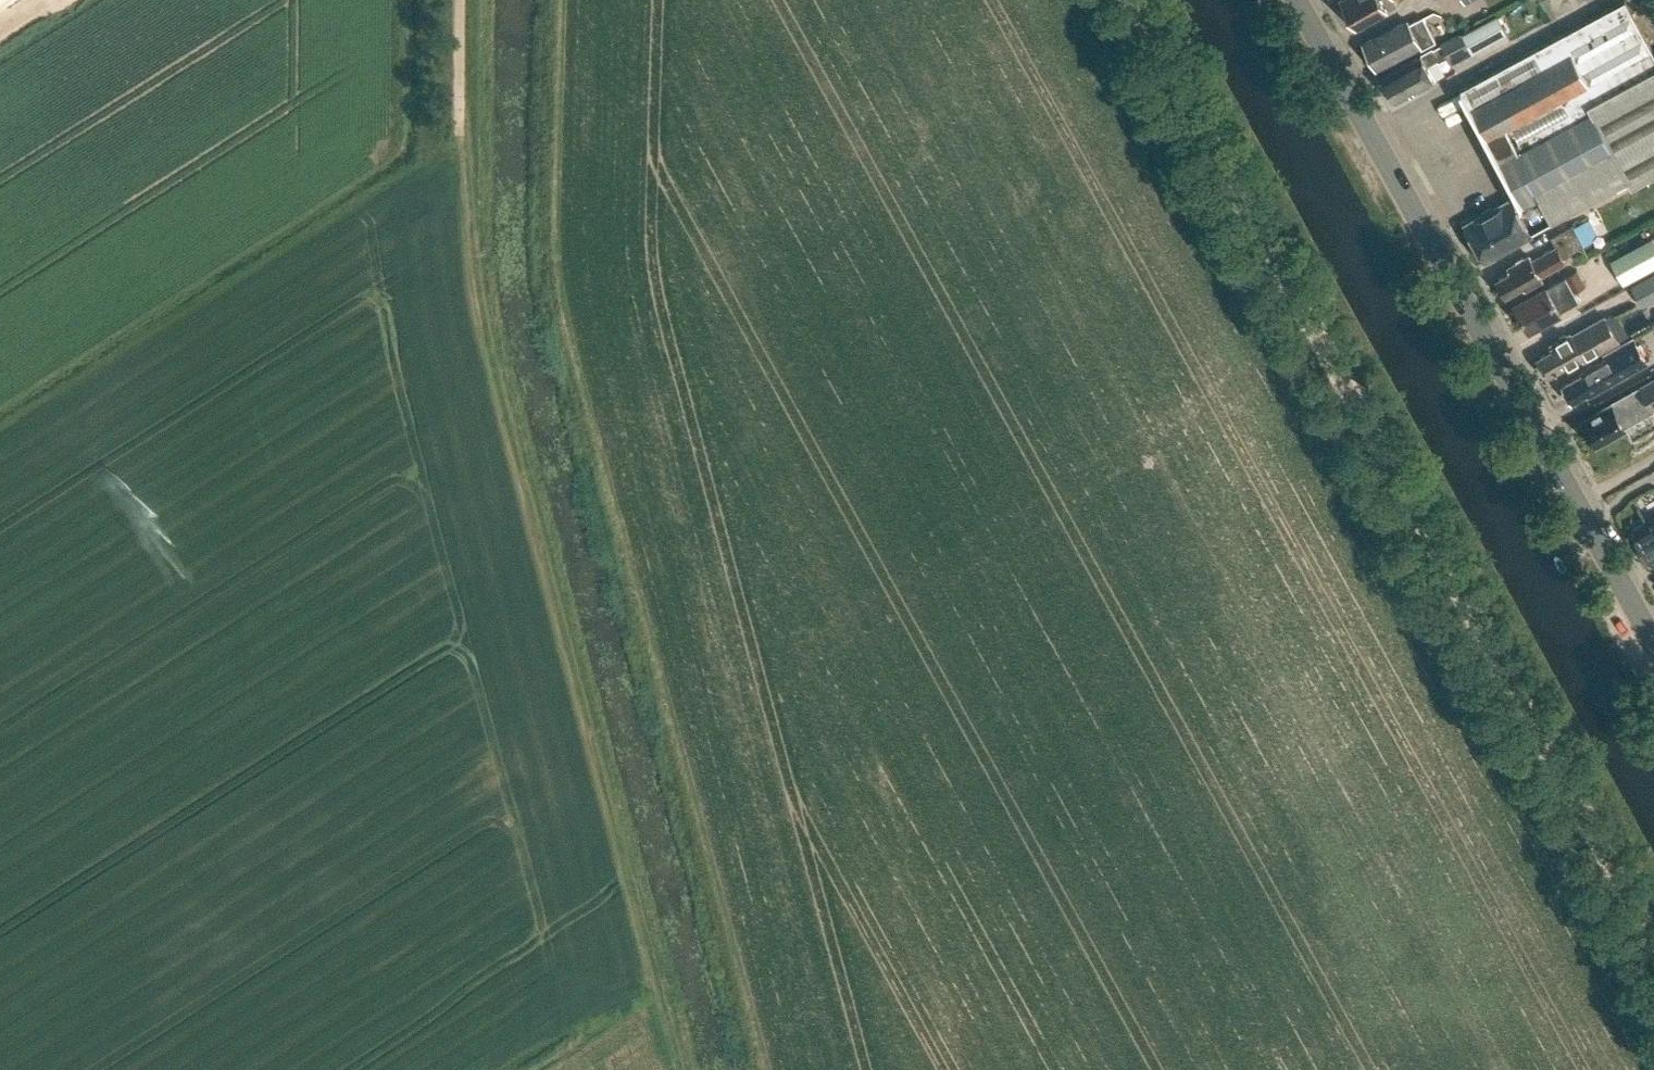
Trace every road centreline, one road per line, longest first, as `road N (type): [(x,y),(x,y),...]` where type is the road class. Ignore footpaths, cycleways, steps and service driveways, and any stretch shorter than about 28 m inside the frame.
road 1 (track): [(459,0),(459,135),(479,278),(682,1069)]
road 2 (unclassified): [(1653,942),(1130,0)]
road 3 (secondary): [(1653,641),(1297,0)]

